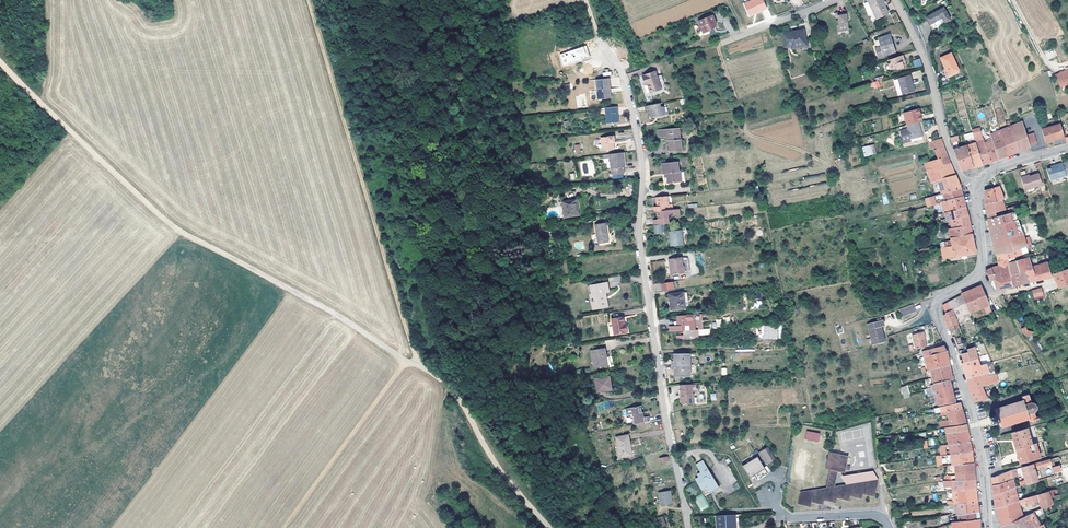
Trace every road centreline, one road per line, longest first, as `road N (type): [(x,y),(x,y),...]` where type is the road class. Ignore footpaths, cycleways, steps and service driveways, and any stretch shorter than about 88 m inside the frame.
road 1 (track): [(551,527),(492,459),(456,393),(185,235),(0,62)]
road 2 (residential): [(688,527),(639,234),(641,156),(621,73),(599,42)]
road 3 (track): [(417,367),(309,0)]
road 4 (tertiary): [(989,527),(977,437),(936,307),(981,267),(977,187)]
road 5 (residential): [(977,187),(961,179),(948,149),(930,75),(895,0)]
road 6 (track): [(407,363),(283,527)]
road 7 (residential): [(889,527),(871,514),(787,517),(774,505),(777,480),(755,485)]
road 8 (track): [(1067,414),(1006,305),(977,273)]
road 9 (residential): [(834,0),(720,44)]

